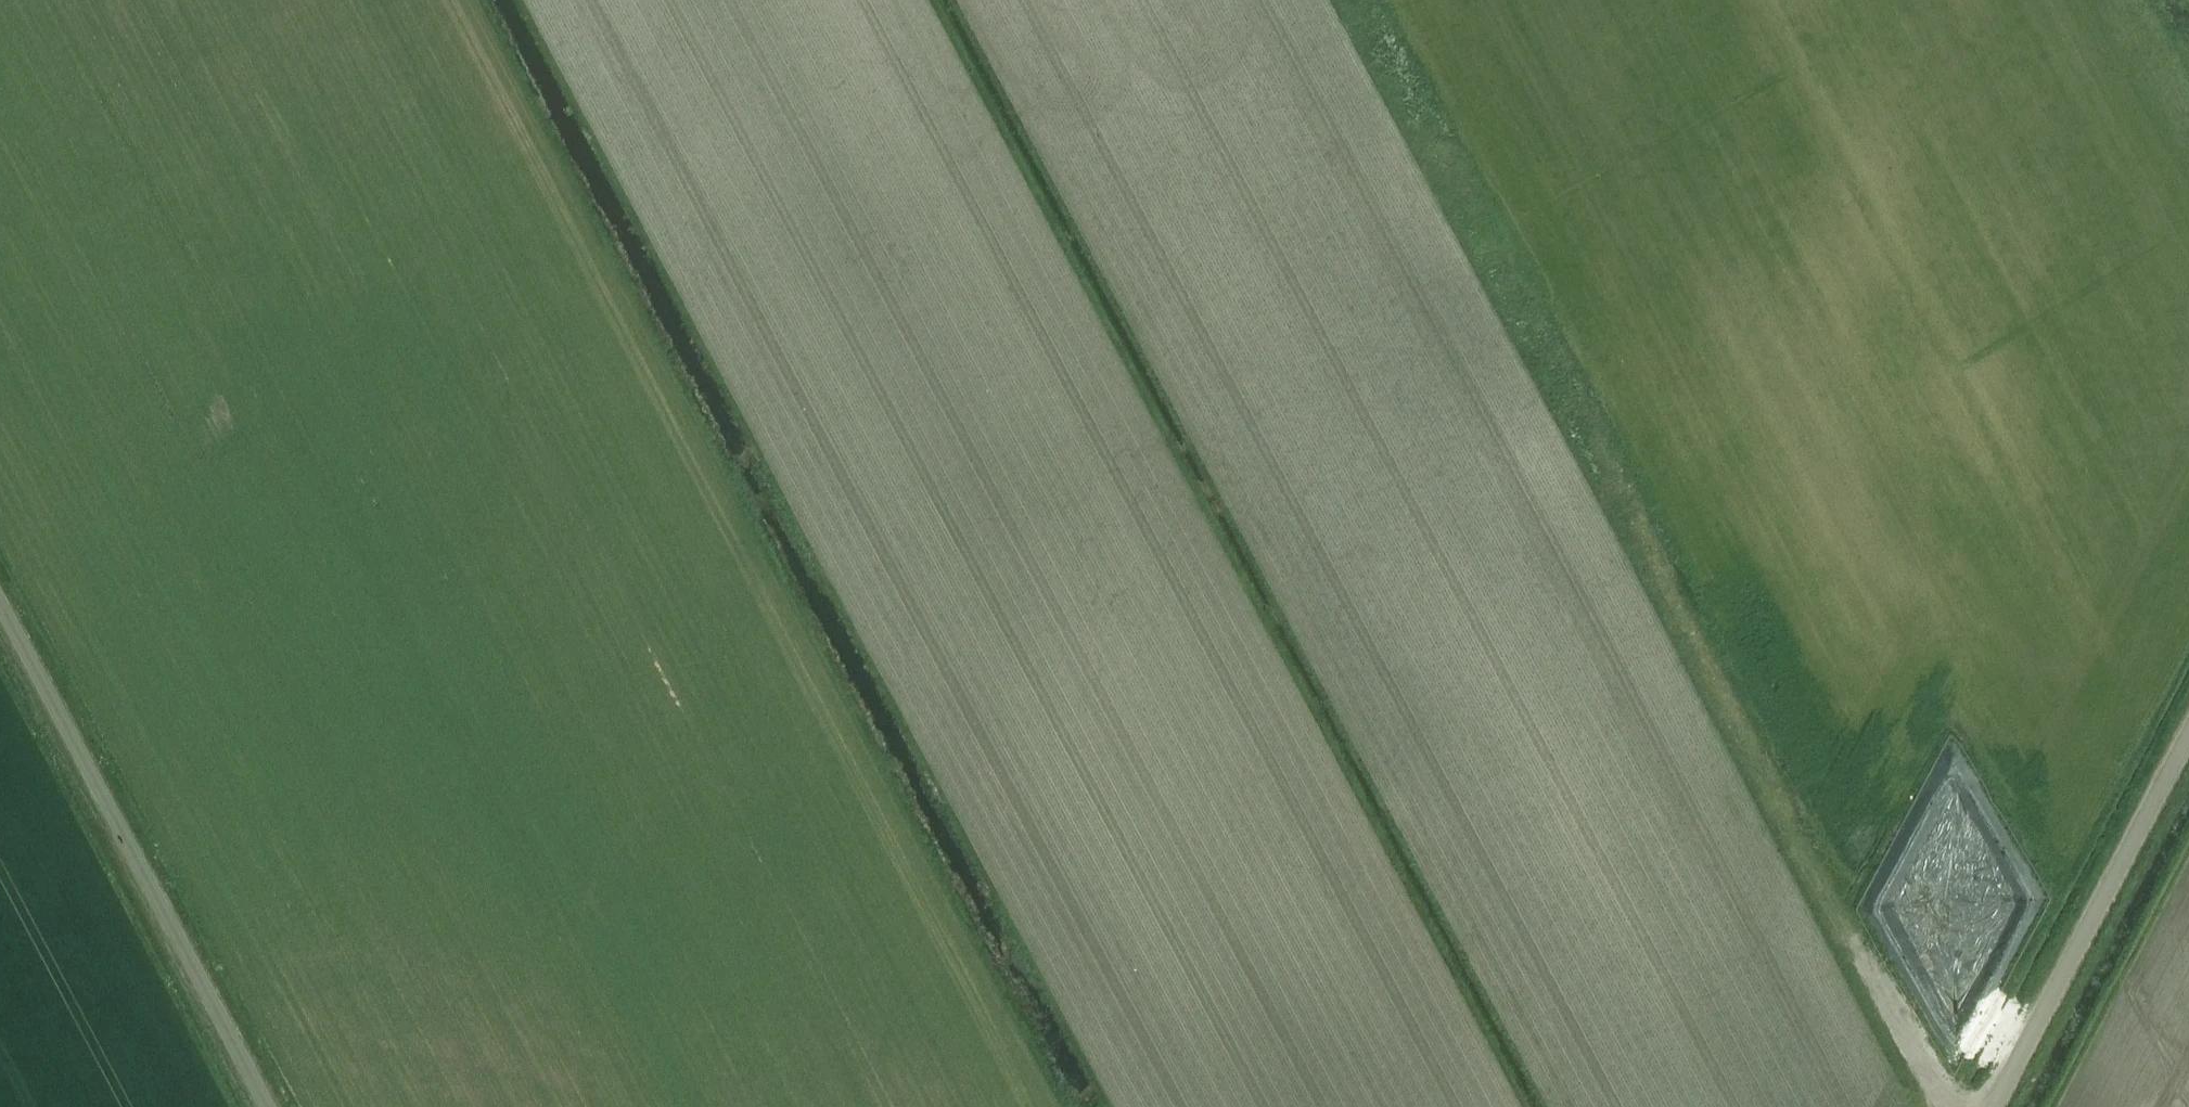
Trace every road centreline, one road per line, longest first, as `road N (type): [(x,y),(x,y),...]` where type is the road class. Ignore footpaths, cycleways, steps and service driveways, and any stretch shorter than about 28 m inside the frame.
road 1 (unclassified): [(269,1106),(0,601)]
road 2 (unclassified): [(1989,1106),(2188,727)]

